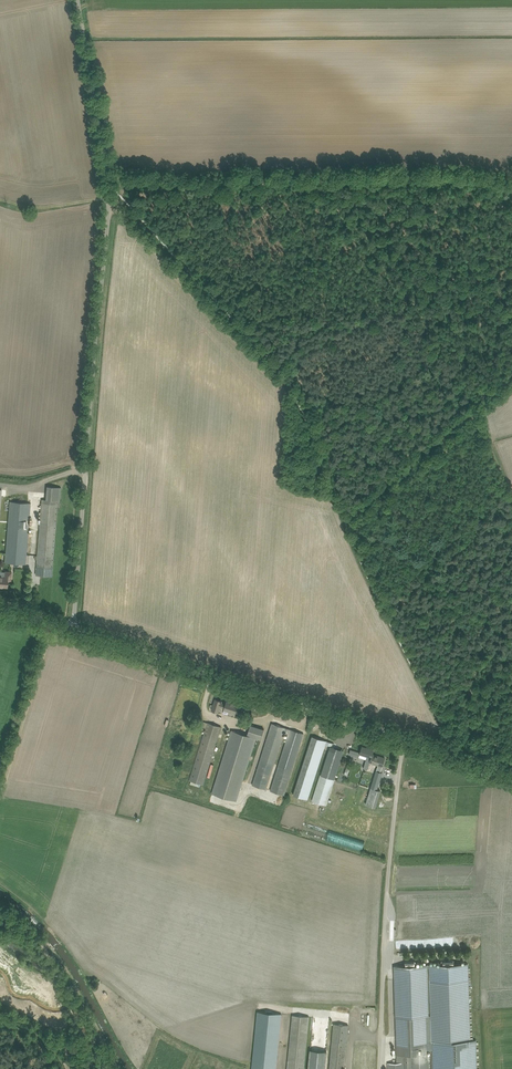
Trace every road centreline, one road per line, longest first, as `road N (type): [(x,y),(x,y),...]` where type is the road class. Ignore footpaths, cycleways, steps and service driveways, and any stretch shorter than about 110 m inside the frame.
road 1 (unclassified): [(75,631),(109,205),(80,0)]
road 2 (unclassified): [(406,738),(75,631)]
road 3 (unclassified): [(379,1068),(406,738)]

